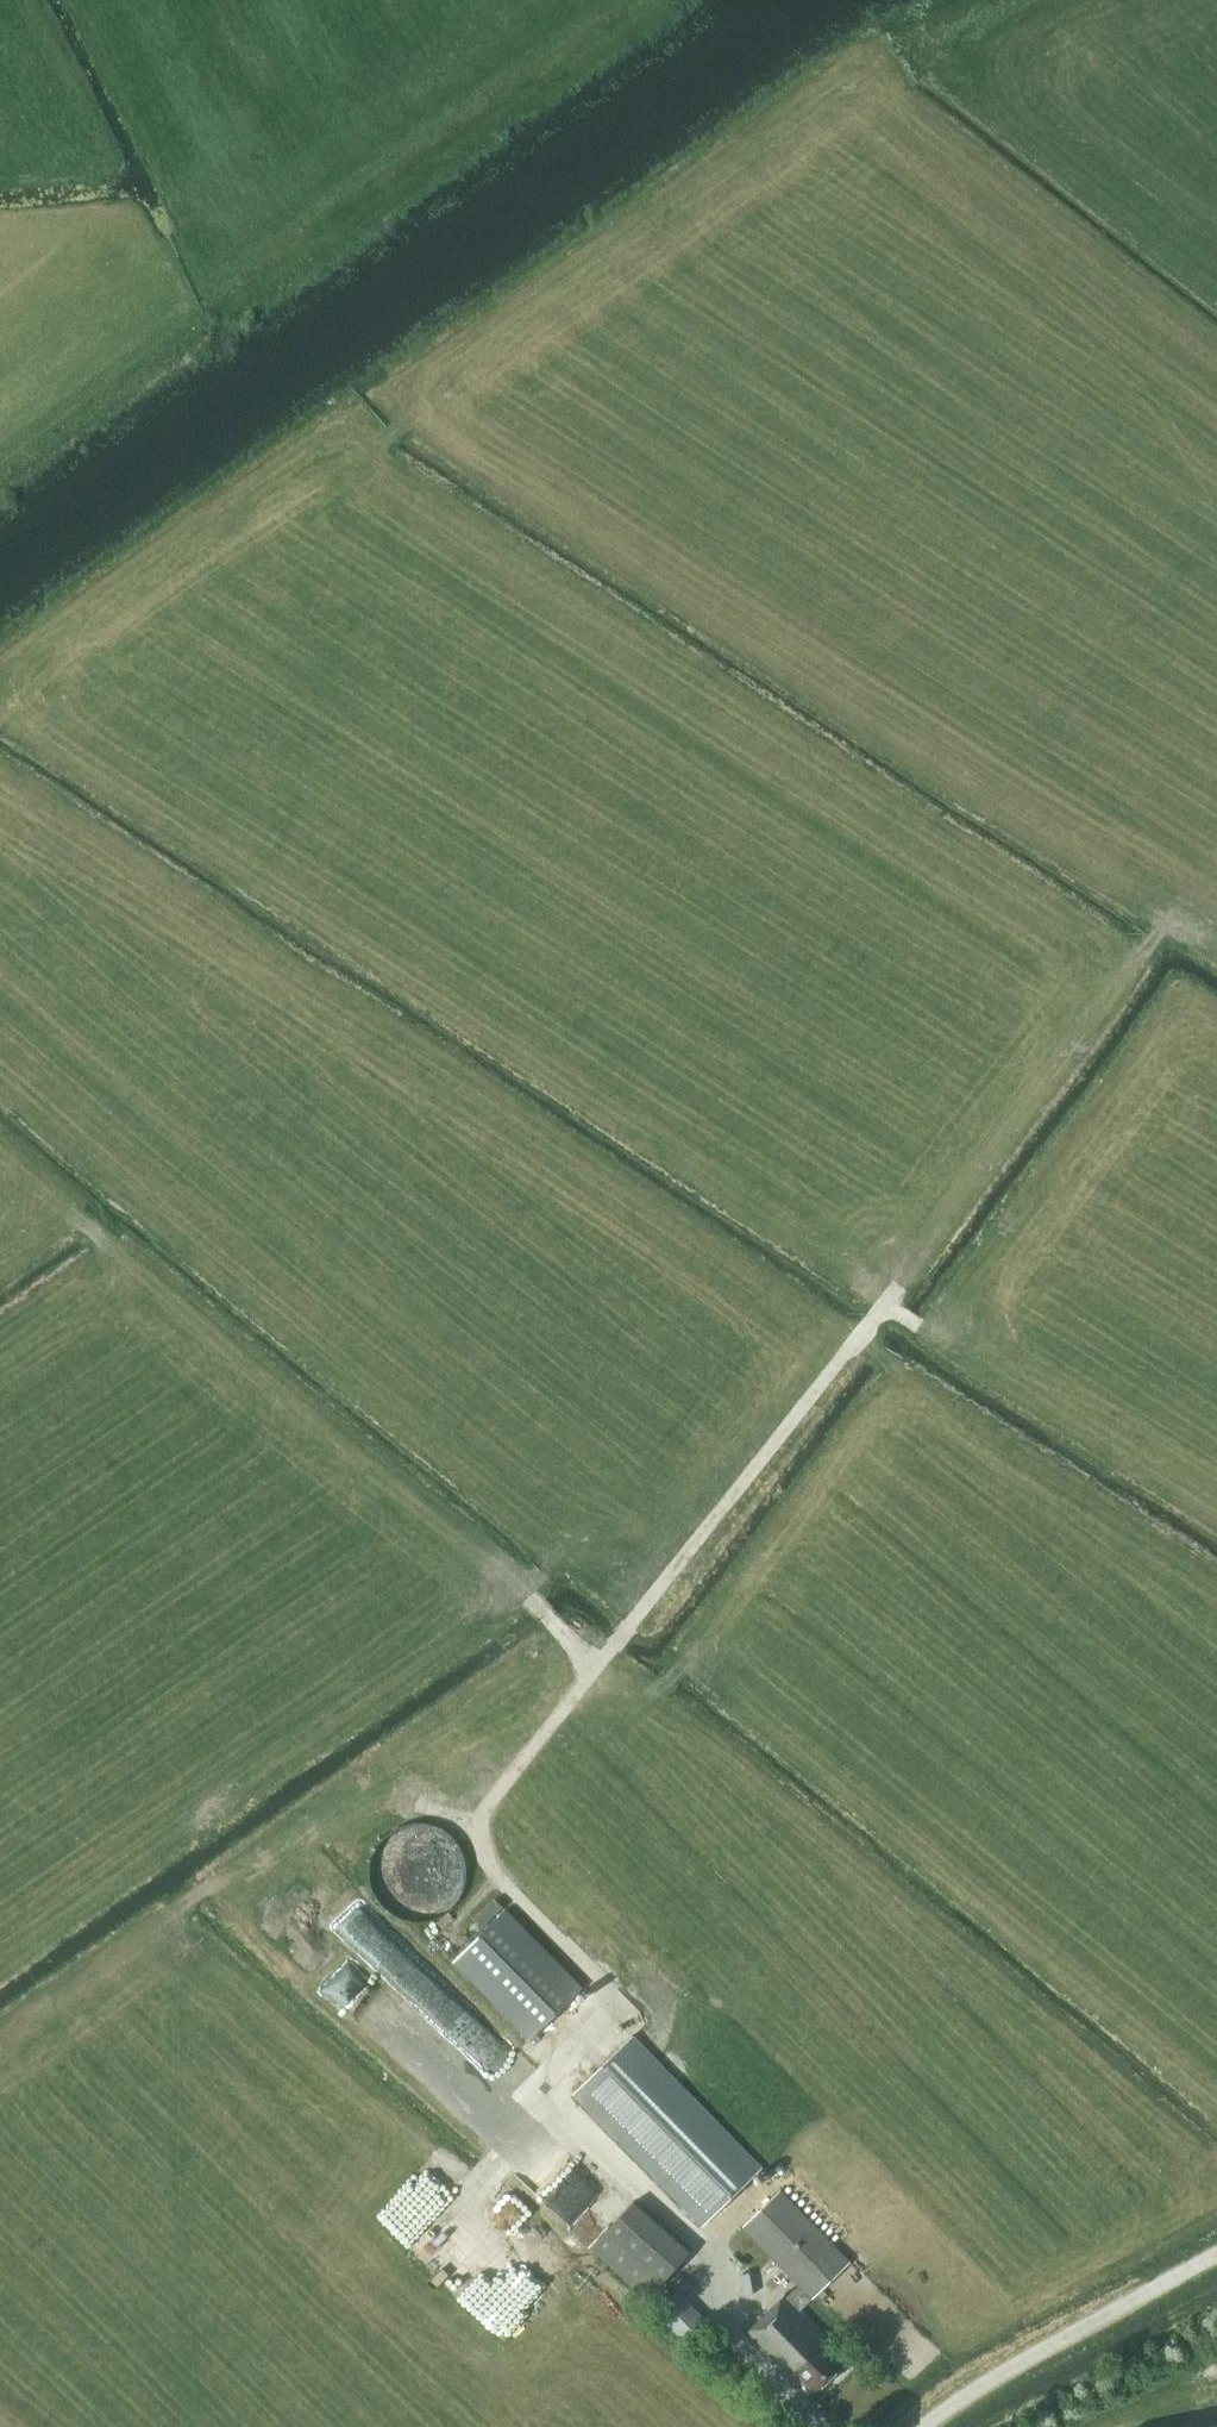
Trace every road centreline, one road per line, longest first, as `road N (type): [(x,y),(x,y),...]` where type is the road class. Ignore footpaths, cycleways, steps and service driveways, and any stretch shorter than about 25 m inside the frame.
road 1 (unclassified): [(928,2426),(977,2390),(1216,2252)]

